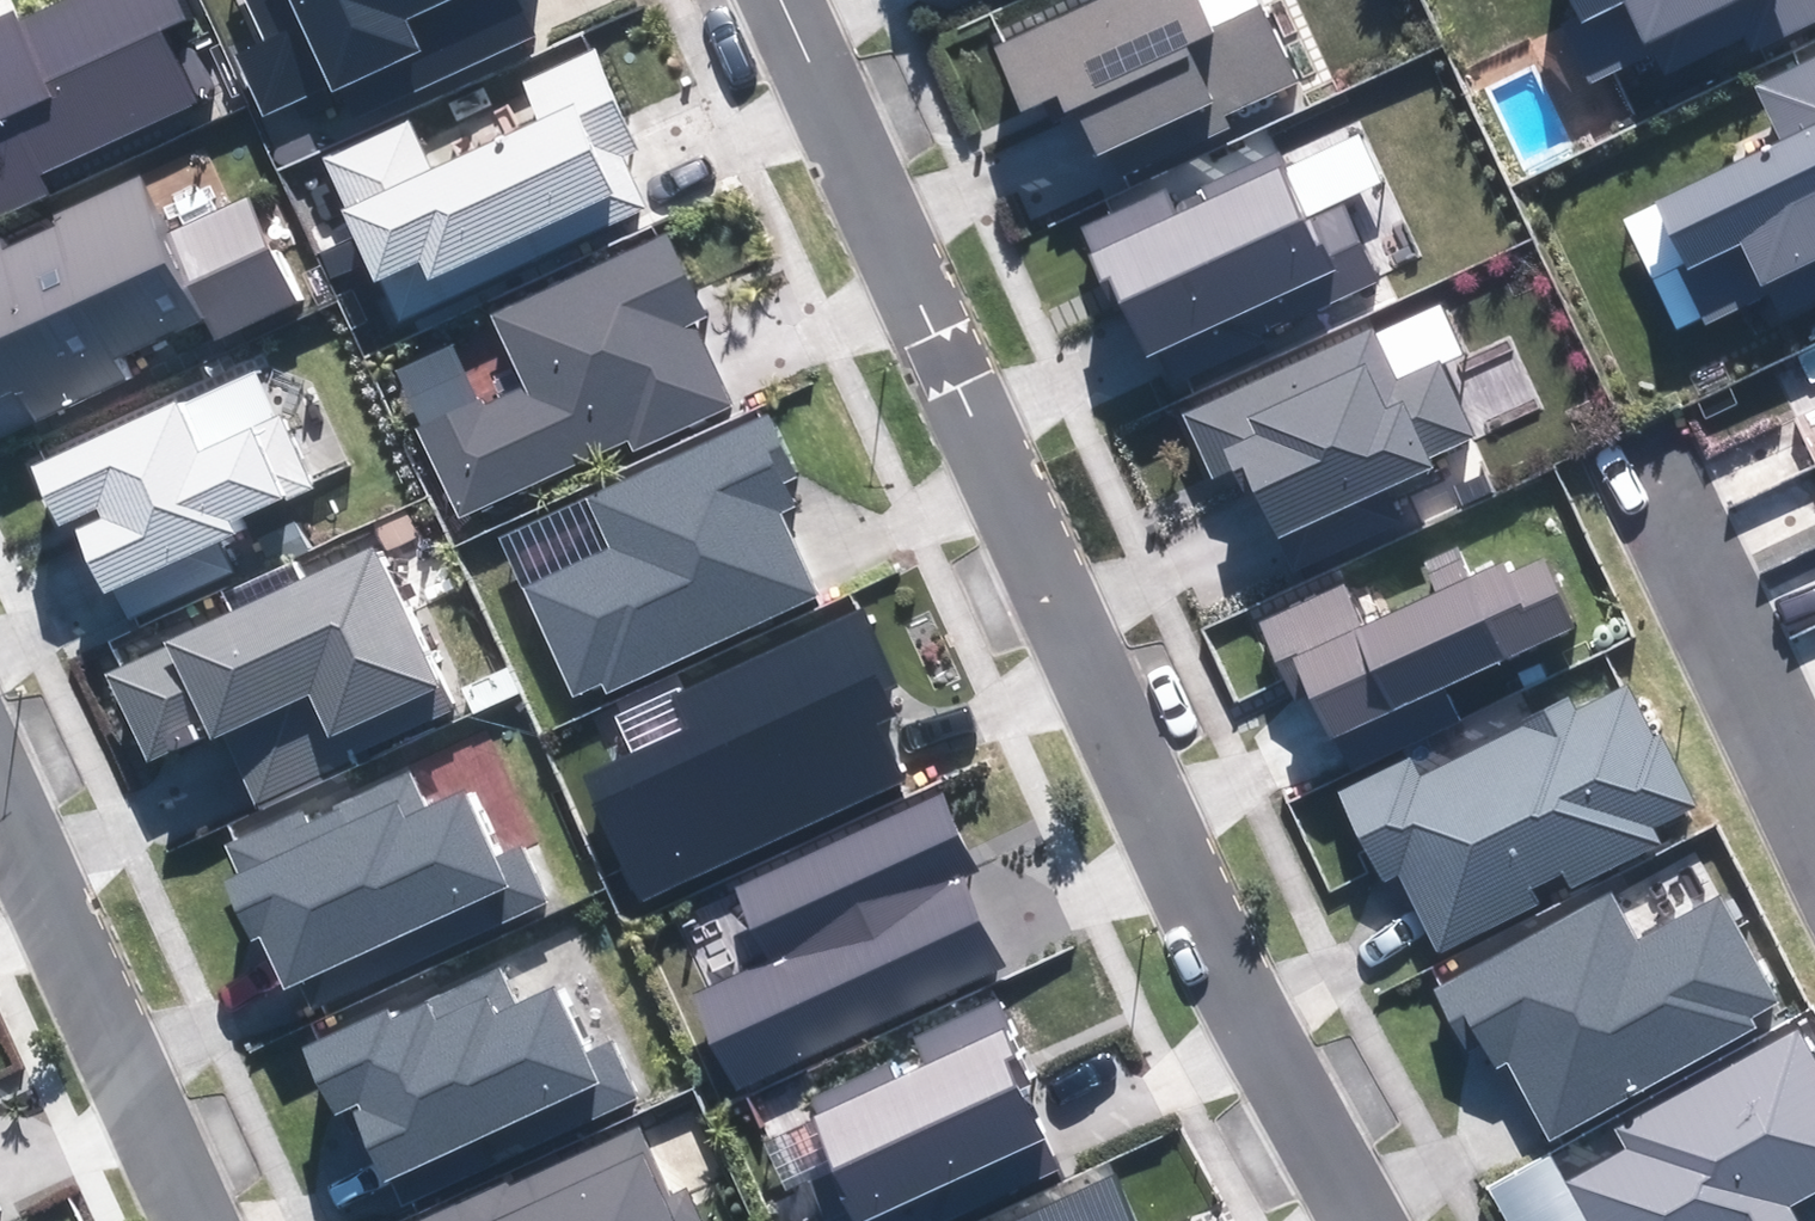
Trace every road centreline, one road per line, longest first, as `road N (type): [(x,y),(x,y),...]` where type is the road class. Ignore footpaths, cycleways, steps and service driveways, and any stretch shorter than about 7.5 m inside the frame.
road 1 (residential): [(799,0),(956,350),(1369,1220)]
road 2 (residential): [(0,775),(202,1220)]
road 3 (residential): [(1814,804),(1651,484)]

